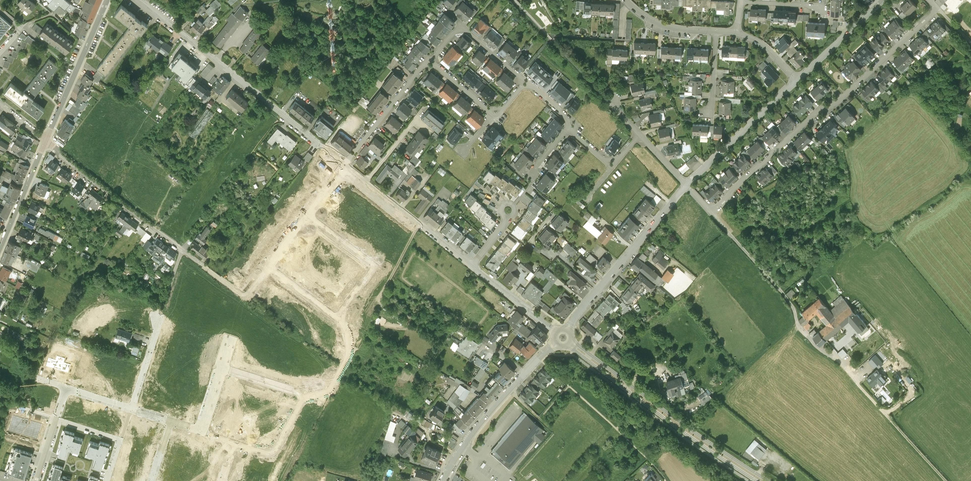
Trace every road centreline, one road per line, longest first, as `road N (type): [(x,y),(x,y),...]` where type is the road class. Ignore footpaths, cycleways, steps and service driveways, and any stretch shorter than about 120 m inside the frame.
road 1 (residential): [(688,186),(712,214),(937,8)]
road 2 (tertiary): [(140,0),(345,163)]
road 3 (tertiary): [(770,480),(572,341)]
road 4 (residential): [(306,213),(375,265),(335,317),(267,264)]
road 5 (tertiary): [(569,346),(759,480)]
road 6 (residential): [(235,443),(276,450),(305,394),(221,368)]
road 7 (residential): [(45,142),(182,249)]
road 8 (tertiary): [(345,163),(471,265)]
road 9 (residential): [(45,142),(109,0)]
road 10 (residential): [(688,186),(798,81)]
road 11 (residential): [(598,289),(688,186)]
road 12 (residential): [(431,59),(345,163)]
road 13 (residential): [(448,473),(524,373)]
road 14 (residential): [(598,289),(529,239),(549,214)]

